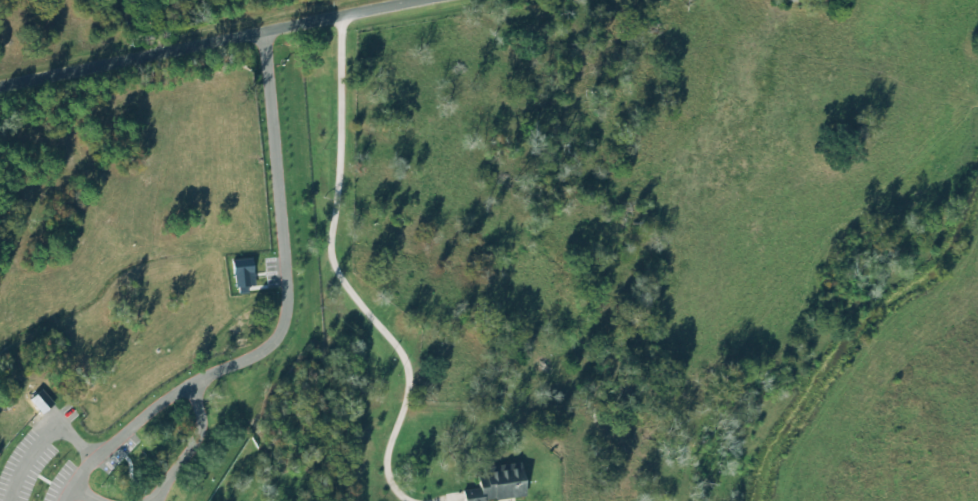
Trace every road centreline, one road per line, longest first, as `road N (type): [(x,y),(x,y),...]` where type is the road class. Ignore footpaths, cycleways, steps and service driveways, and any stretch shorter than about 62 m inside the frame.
road 1 (residential): [(418,0),(0,83)]
road 2 (residential): [(262,31),(286,307),(264,350),(191,384)]
road 3 (residential): [(191,384),(80,471),(76,484),(99,500)]
road 4 (residential): [(153,500),(196,440),(191,384)]

